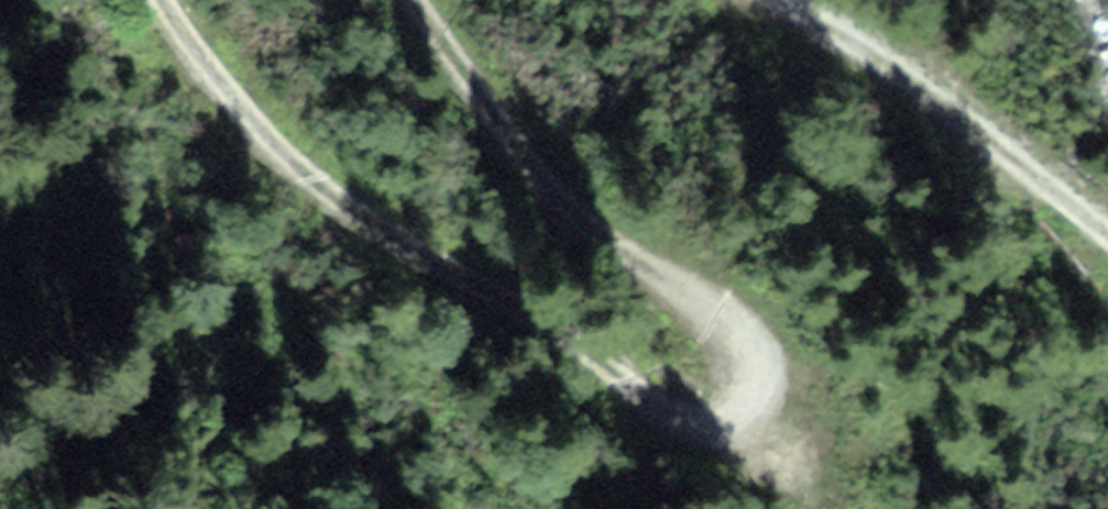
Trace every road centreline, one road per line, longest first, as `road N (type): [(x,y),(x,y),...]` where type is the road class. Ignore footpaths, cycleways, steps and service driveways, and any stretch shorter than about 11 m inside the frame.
road 1 (track): [(783,450),(754,455),(697,426),(332,190),(217,73),(168,0)]
road 2 (track): [(410,0),(538,174),(680,274),(787,366),(797,414),(783,450)]
road 3 (track): [(778,0),(1107,248)]

